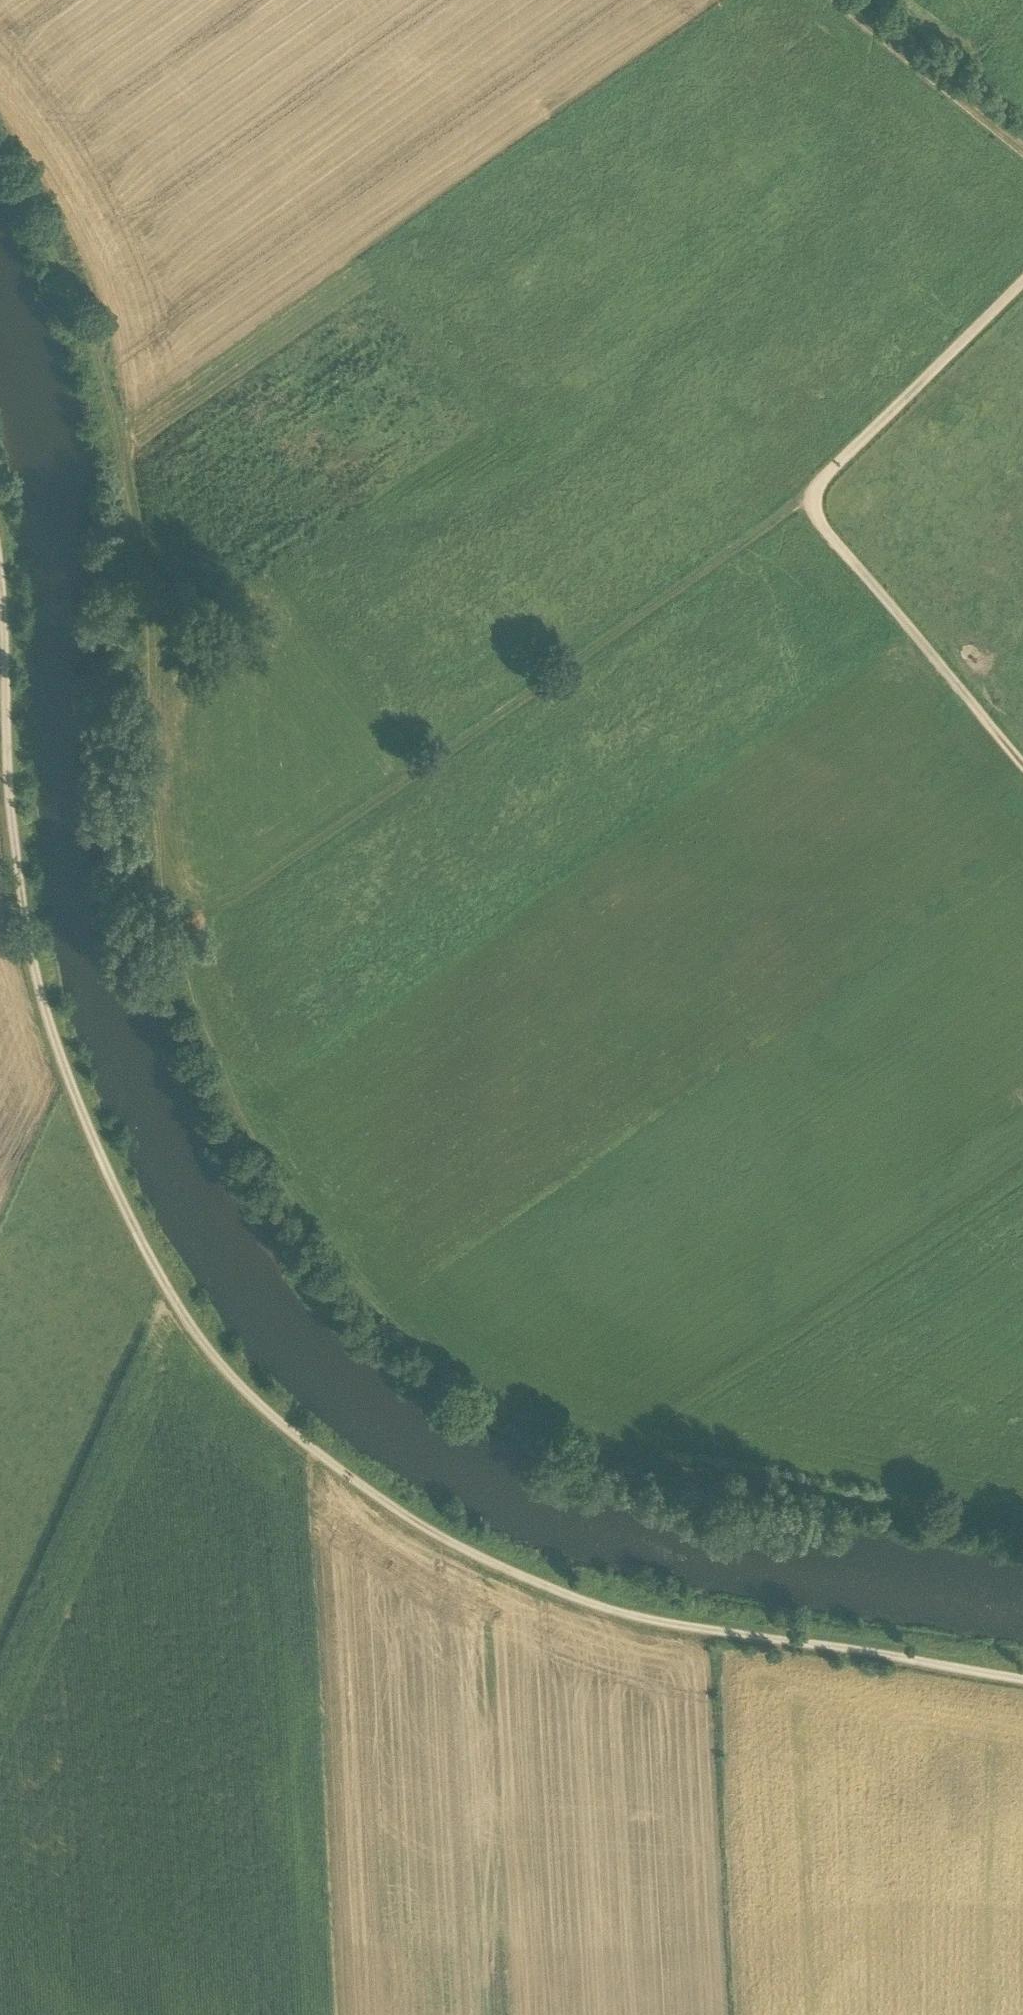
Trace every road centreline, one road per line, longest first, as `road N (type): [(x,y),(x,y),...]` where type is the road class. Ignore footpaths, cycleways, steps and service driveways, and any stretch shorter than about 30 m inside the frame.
road 1 (track): [(0,508),(29,901),(65,1056),(187,1310),(250,1391),(439,1539),(566,1599),(671,1631),(1022,1686)]
road 2 (track): [(815,500),(471,745),(180,935)]
road 3 (track): [(1022,762),(815,500),(1022,288)]
road 4 (track): [(1022,158),(827,0)]

